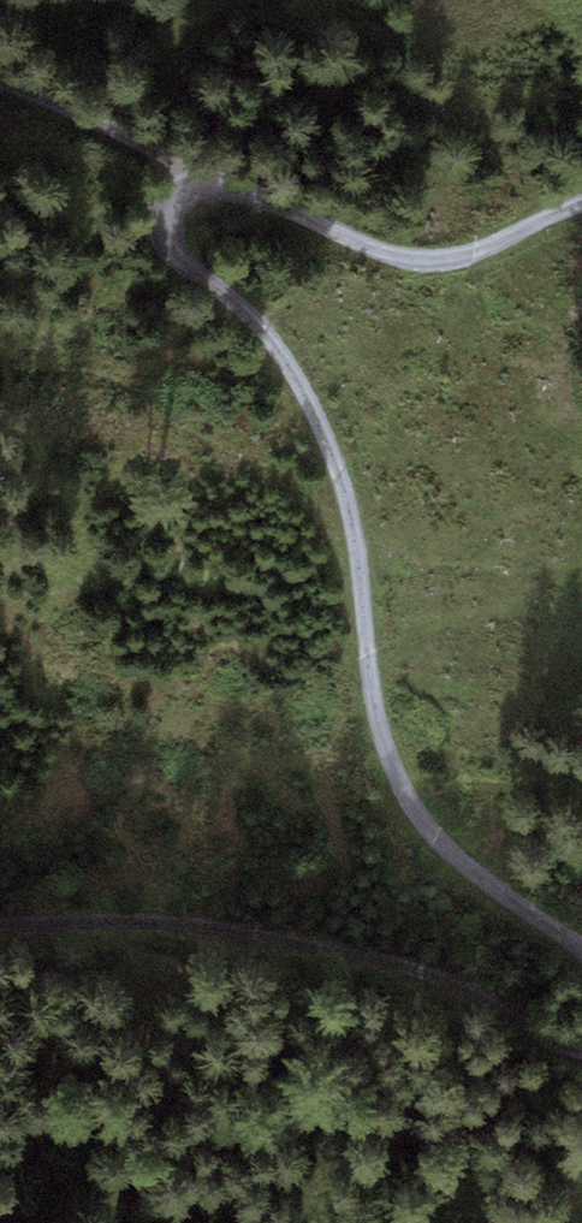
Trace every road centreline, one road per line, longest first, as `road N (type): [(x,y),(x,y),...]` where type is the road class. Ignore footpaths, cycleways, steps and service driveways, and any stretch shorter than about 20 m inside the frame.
road 1 (track): [(581,205),(469,254),(427,259),(387,252),(242,191),(211,188),(175,198),(166,231),(181,258),(250,317),(310,398),(346,497),(365,664),(392,768),(446,850),(581,954)]
road 2 (track): [(581,1058),(544,1047),(488,986),(266,934),(0,928)]
road 3 (track): [(211,188),(103,126),(0,85)]

